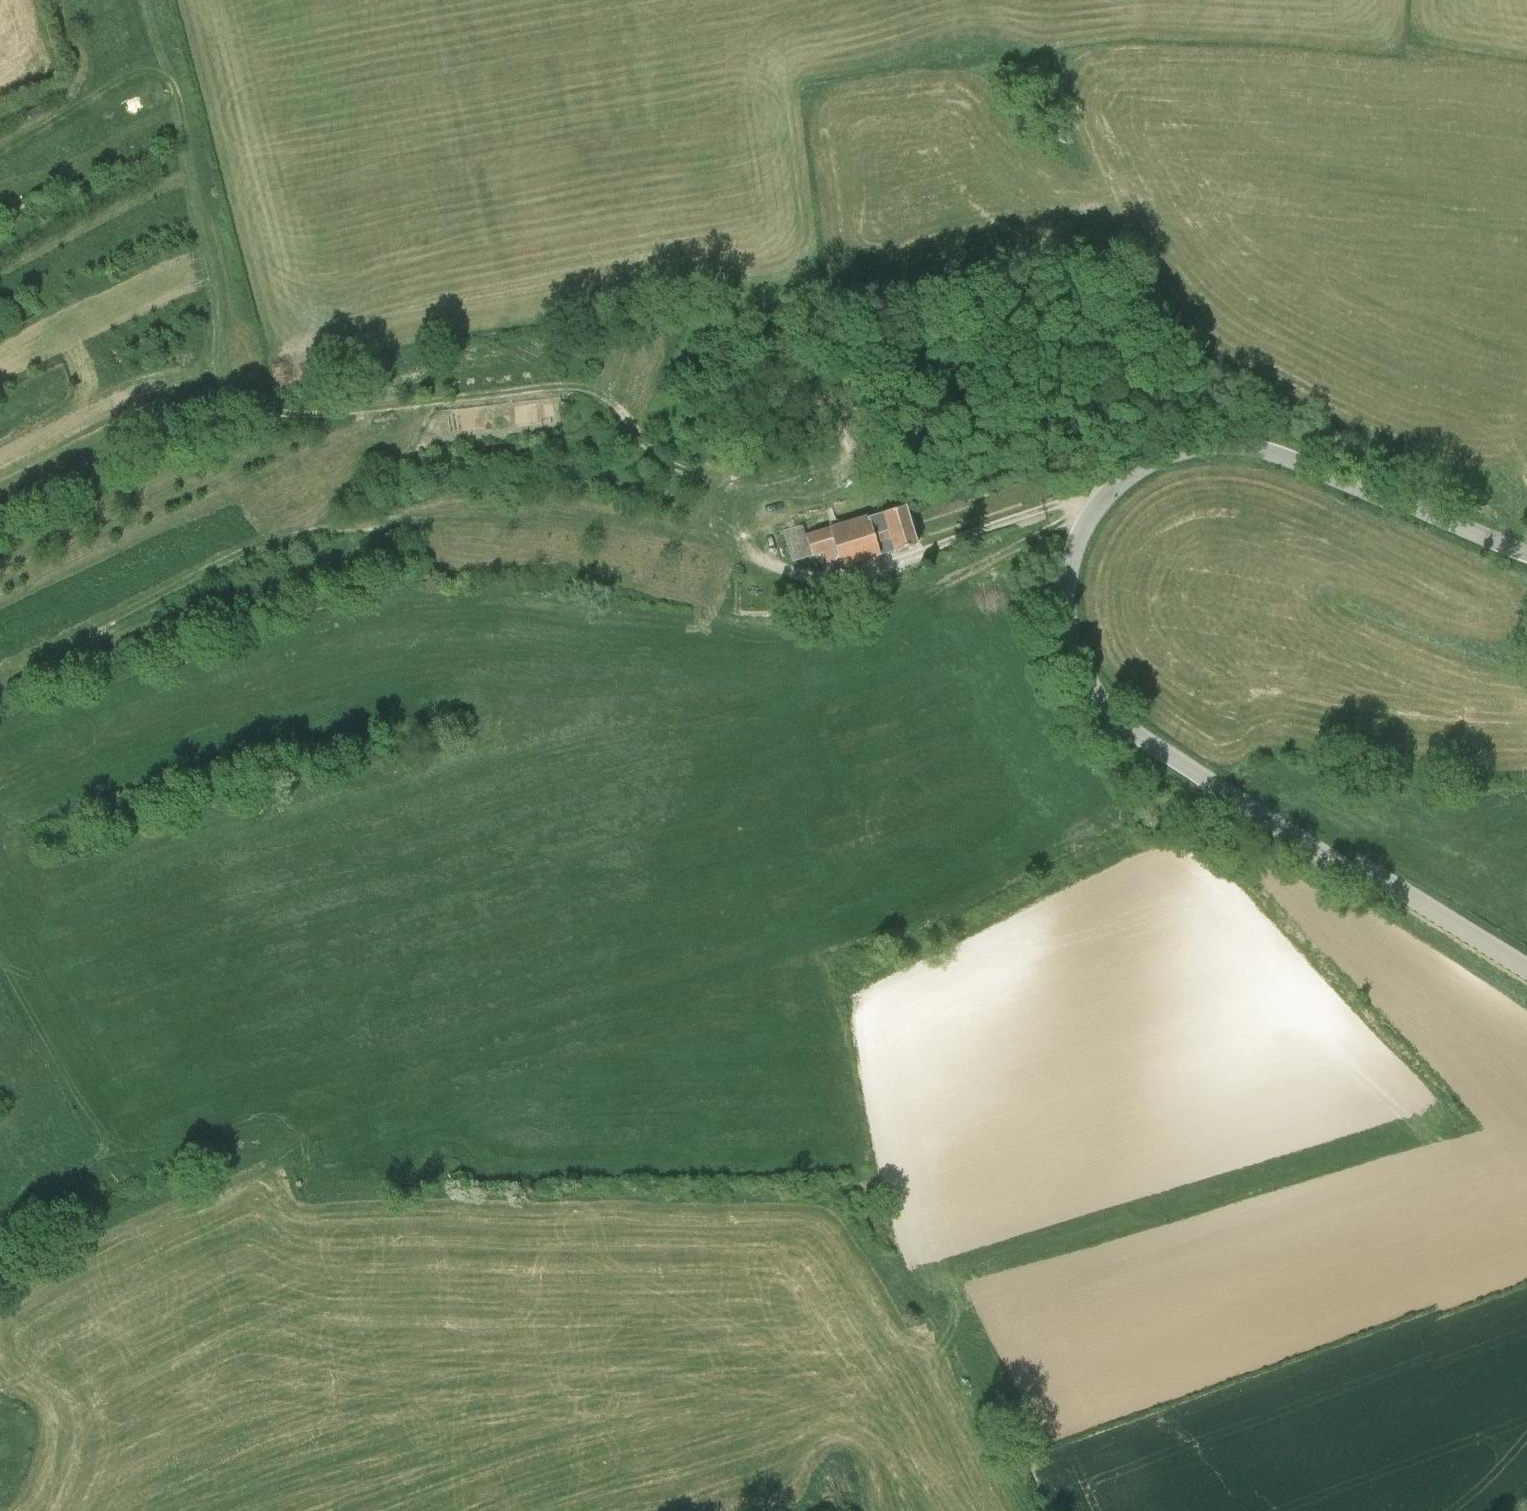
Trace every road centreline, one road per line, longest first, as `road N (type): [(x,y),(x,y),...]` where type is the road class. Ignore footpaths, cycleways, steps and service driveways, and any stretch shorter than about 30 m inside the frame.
road 1 (unclassified): [(1526,550),(1308,457),(1264,442),(1214,440),(1150,461),(1115,486),(1080,542),(1072,602),(1084,656),(1123,710),(1526,968)]

